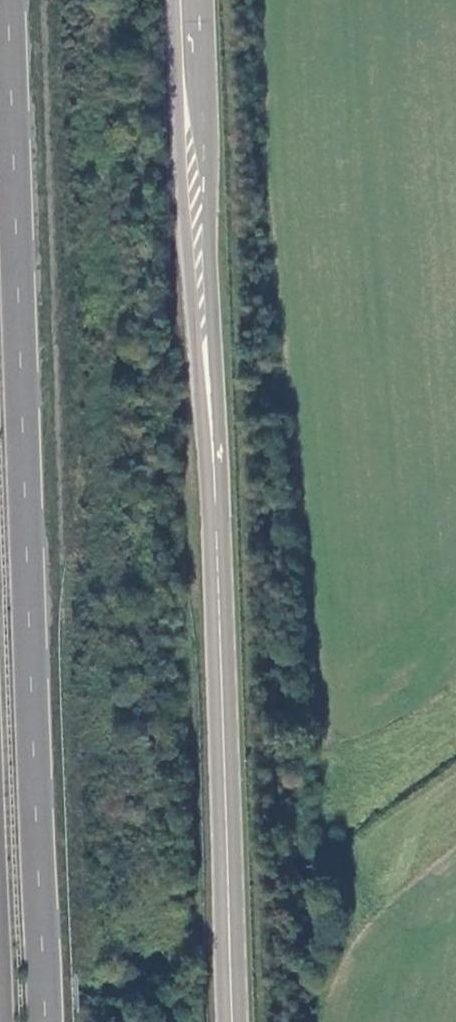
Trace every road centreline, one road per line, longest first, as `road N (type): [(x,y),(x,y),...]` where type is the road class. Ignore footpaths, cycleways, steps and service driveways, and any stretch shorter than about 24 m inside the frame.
road 1 (tertiary): [(196,0),(232,1021)]
road 2 (trunk): [(44,1021),(8,0)]

